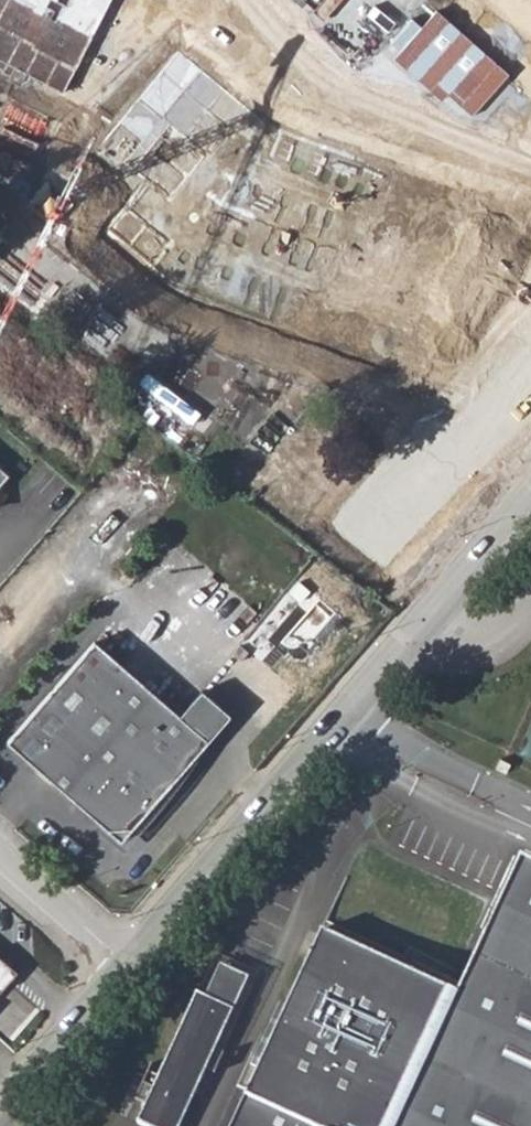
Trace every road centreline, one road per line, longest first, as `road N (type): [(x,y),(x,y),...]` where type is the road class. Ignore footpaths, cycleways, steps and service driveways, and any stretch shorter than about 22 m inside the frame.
road 1 (residential): [(127,965),(530,501)]
road 2 (residential): [(0,1111),(127,965)]
road 3 (residential): [(127,965),(0,856)]

